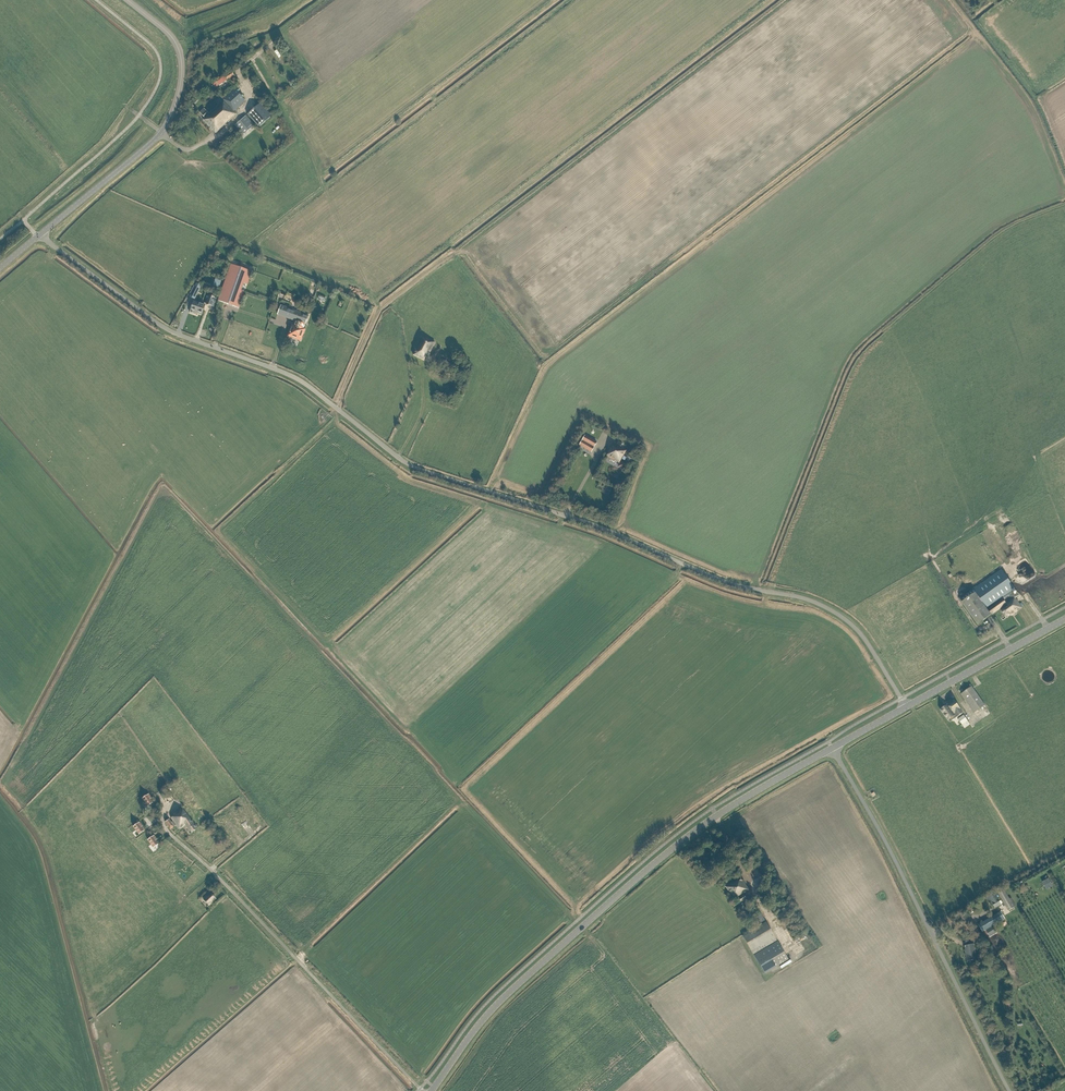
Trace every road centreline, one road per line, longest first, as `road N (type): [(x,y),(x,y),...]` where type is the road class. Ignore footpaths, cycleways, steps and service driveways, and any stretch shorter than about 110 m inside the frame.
road 1 (unclassified): [(906,706),(860,633),(817,602),(728,582),(565,514),(415,467),(302,381),(176,334),(39,235)]
road 2 (tertiary): [(431,1090),(488,1014),(635,880),(717,815),(832,748)]
road 3 (unclassified): [(1009,1090),(832,748)]
road 4 (tertiary): [(39,235),(171,116),(181,76),(177,44),(128,0)]
road 5 (track): [(459,249),(379,309),(335,406)]
road 6 (tertiary): [(906,706),(1064,619)]

